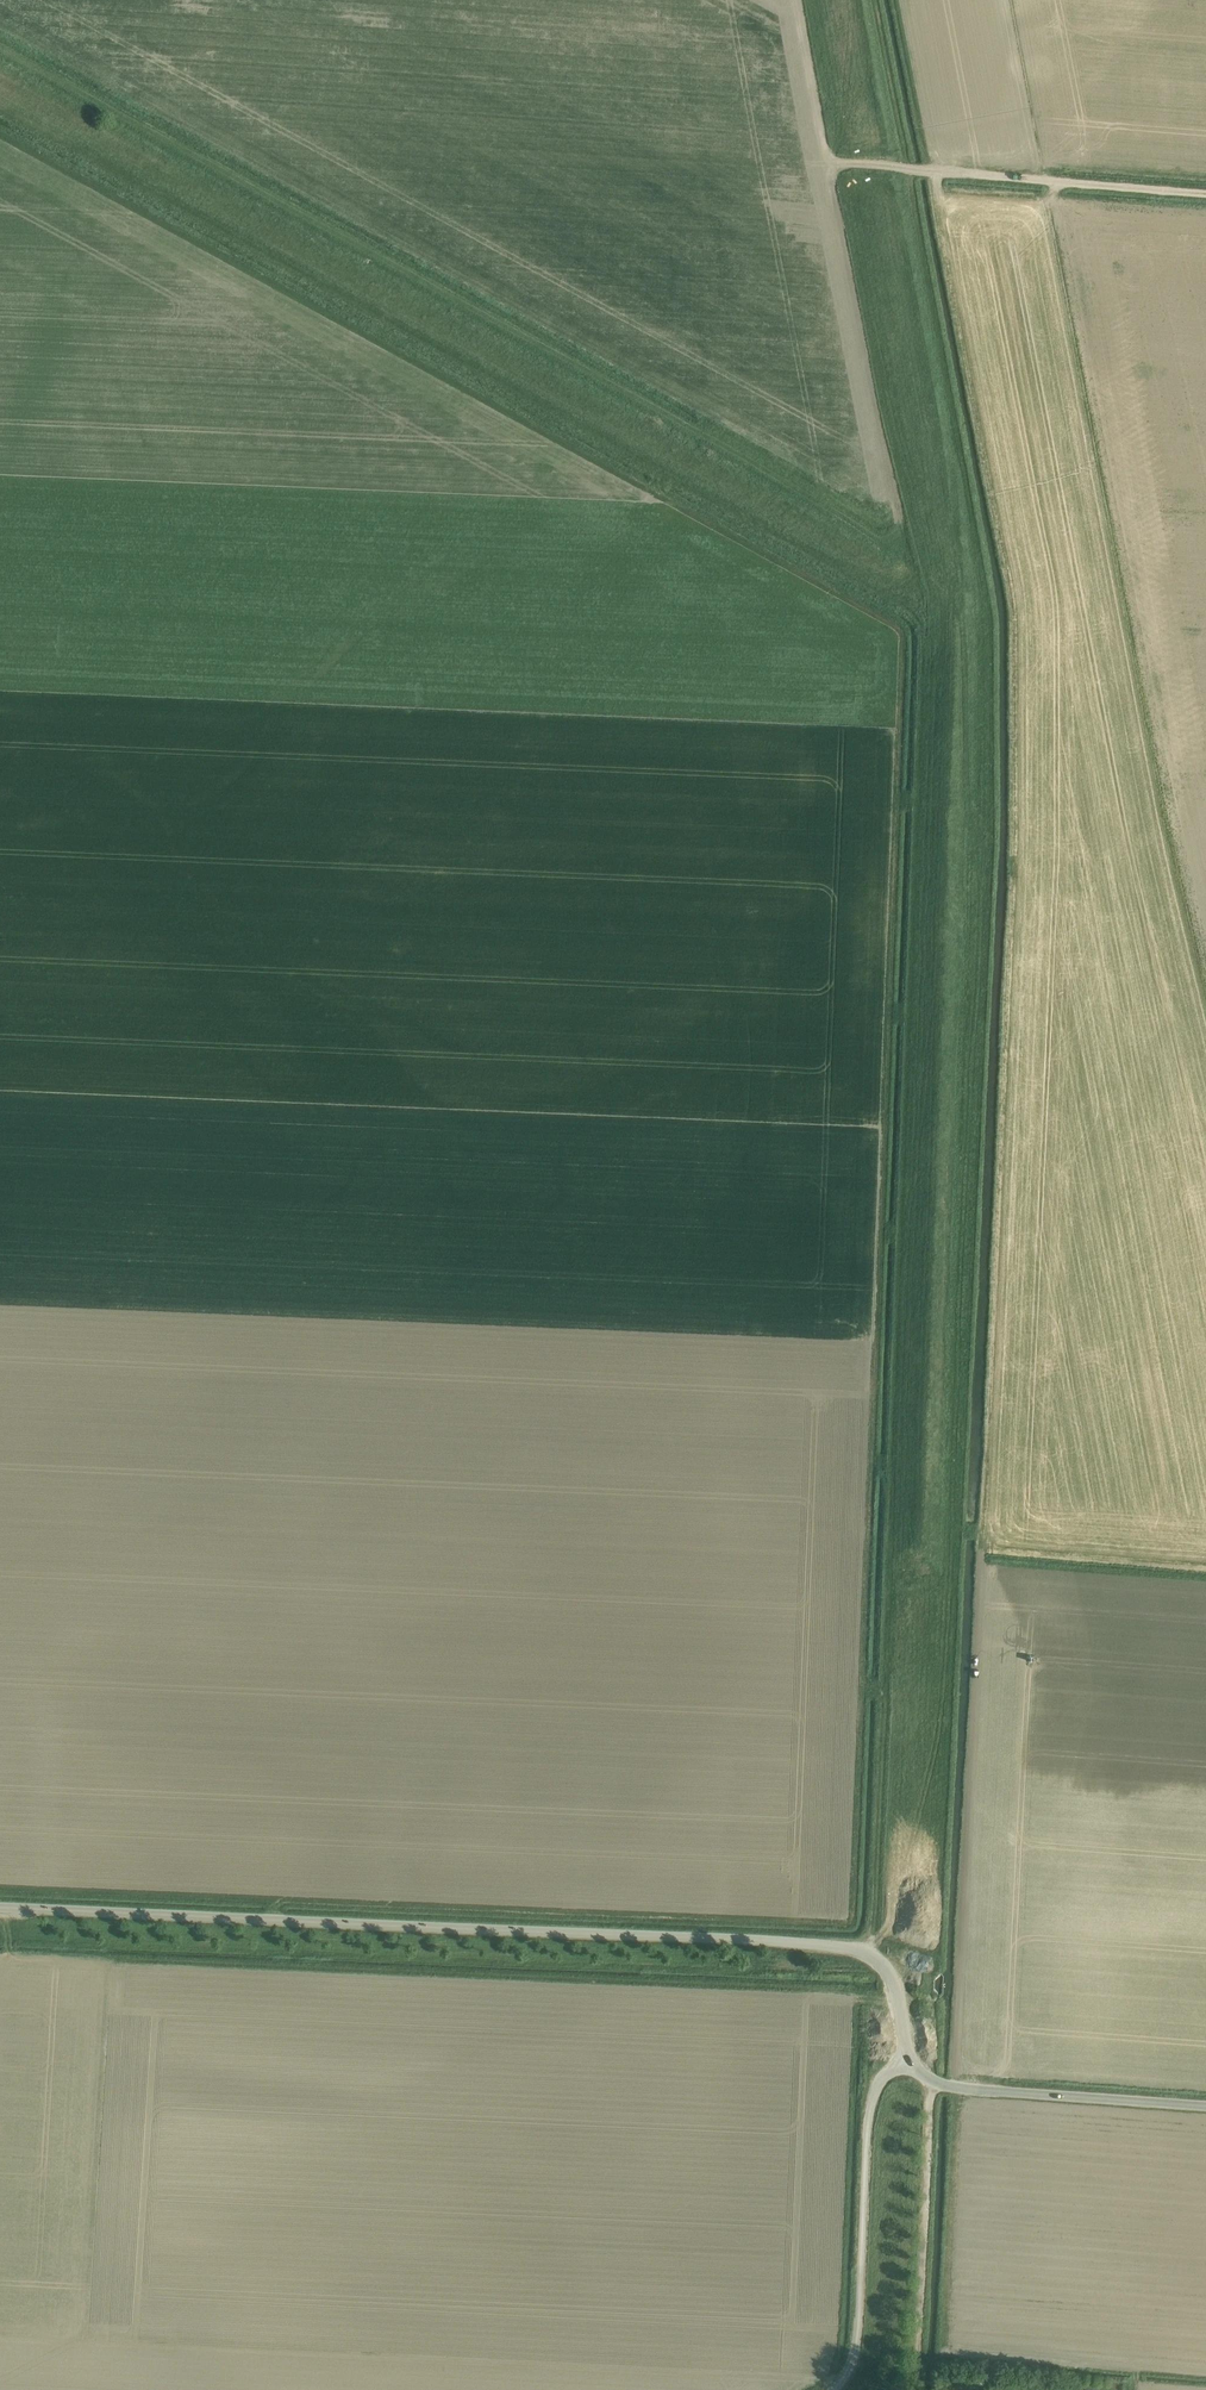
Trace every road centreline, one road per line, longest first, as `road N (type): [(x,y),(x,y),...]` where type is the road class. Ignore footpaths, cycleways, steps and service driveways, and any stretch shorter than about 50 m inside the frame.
road 1 (track): [(828,160),(919,617),(863,1953)]
road 2 (tertiary): [(878,1961),(798,1943),(0,1909)]
road 3 (track): [(1205,195),(828,160)]
road 4 (unclassified): [(833,2389),(854,2358),(859,2327),(867,2116),(889,2070),(909,2064)]
road 5 (tertiary): [(909,2064),(932,2083),(954,2088),(1205,2107)]
road 6 (track): [(876,0),(906,171)]
road 7 (track): [(828,160),(798,0)]

